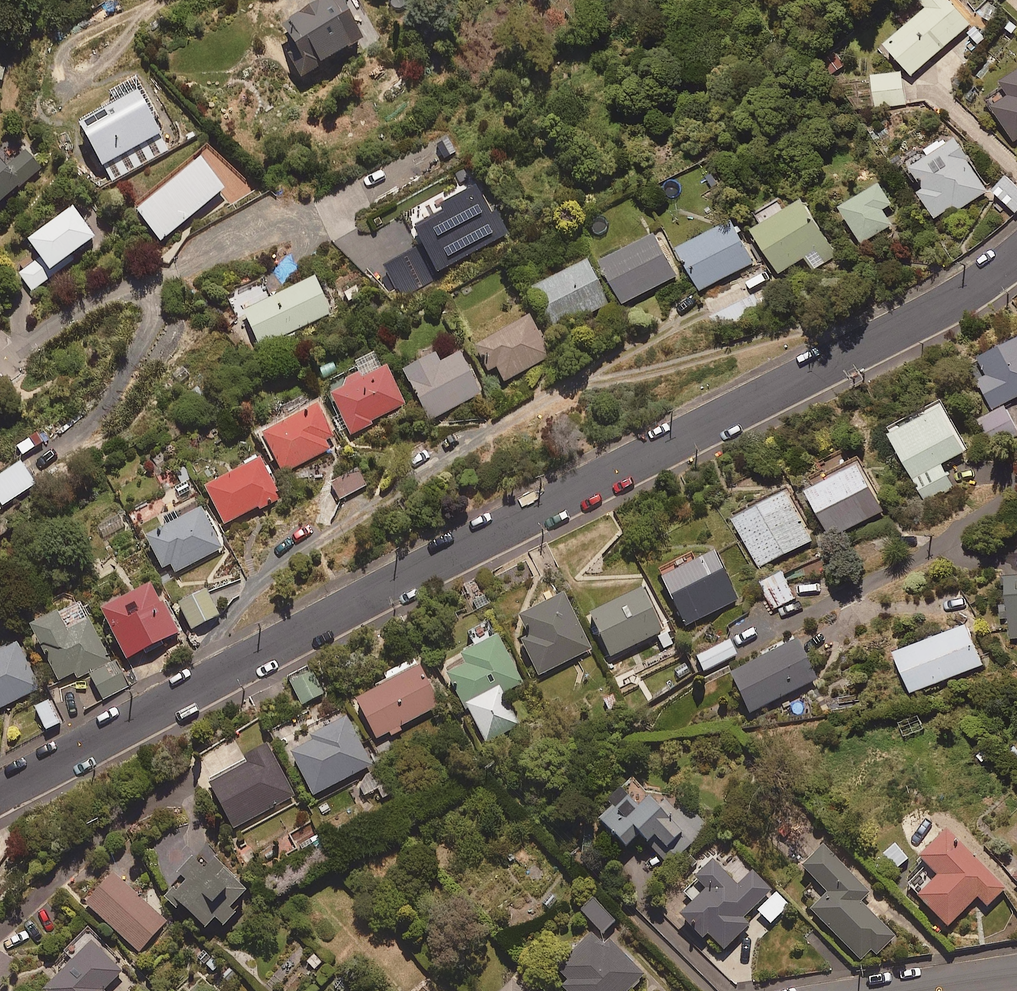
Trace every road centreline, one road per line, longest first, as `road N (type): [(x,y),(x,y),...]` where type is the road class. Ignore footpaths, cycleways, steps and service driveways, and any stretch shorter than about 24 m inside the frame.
road 1 (residential): [(1016,256),(976,288),(0,793)]
road 2 (residential): [(6,361),(93,302),(148,283)]
road 3 (residential): [(23,71),(158,0)]

